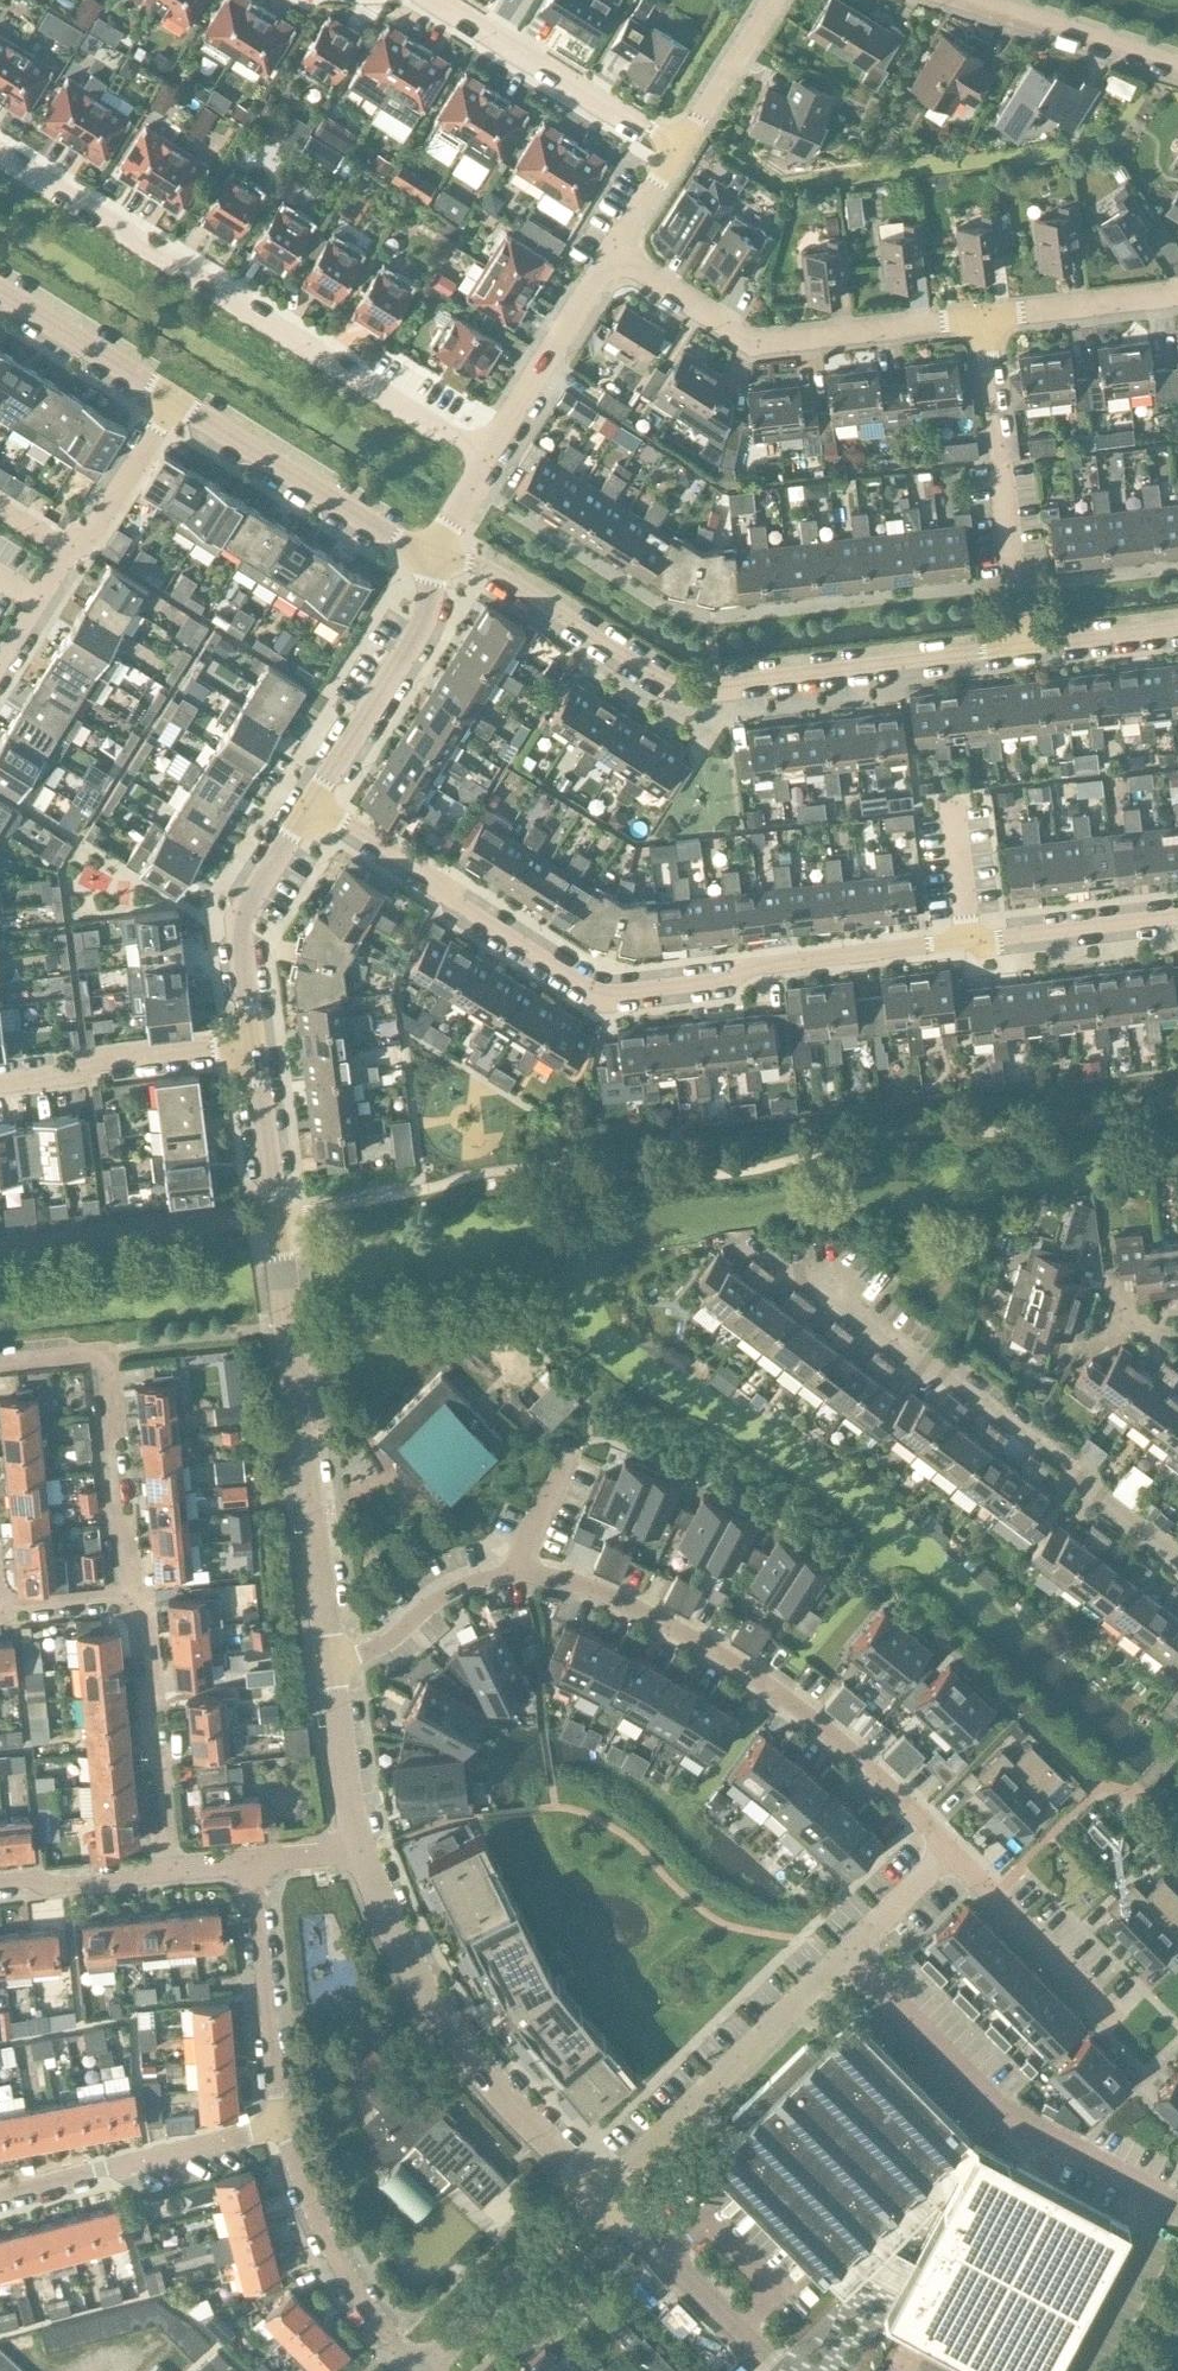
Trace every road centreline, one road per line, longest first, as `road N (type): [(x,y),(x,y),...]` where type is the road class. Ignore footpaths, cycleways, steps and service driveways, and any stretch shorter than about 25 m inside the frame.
road 1 (residential): [(308,806),(605,994),(729,978),(775,960),(1177,912)]
road 2 (residential): [(947,1849),(799,1708),(679,1631),(581,1582),(526,1574),(482,1583),(441,1601),(378,1647),(333,1658)]
road 3 (residential): [(1021,646),(689,685),(661,680),(485,566),(431,555)]
road 4 (unclassified): [(843,1957),(988,2107),(1159,2195),(1071,2370)]
road 5 (residential): [(482,457),(0,155)]
road 6 (residential): [(1177,1559),(760,1247)]
road 7 (tertiary): [(600,2196),(468,2058),(385,1937),(356,1850)]
road 8 (residential): [(613,253),(752,342),(980,317)]
road 9 (residential): [(600,2196),(843,1957)]
road 10 (residential): [(1021,646),(980,317)]
road 11 (tertiary): [(333,1658),(289,1334)]
road 12 (tertiary): [(431,555),(173,397)]
road 13 (tertiary): [(289,1334),(251,1035)]
road 14 (residential): [(174,1869),(163,1784),(148,1757),(144,1701),(154,1677),(145,1613),(134,1592)]
road 15 (residential): [(0,2196),(279,2129)]
road 16 (tertiary): [(308,806),(427,617),(431,555)]
road 17 (residential): [(417,2370),(316,2242),(279,2129)]
road 18 (residential): [(676,149),(438,0)]
road 19 (residential): [(279,2129),(251,1862)]
road 20 (residential): [(0,1080),(251,1035)]
road 21 (tertiary): [(778,2370),(600,2196)]
road 22 (tertiary): [(251,1035),(242,909),(308,806)]
road 23 (residential): [(426,2370),(600,2196)]
road 24 (residential): [(482,457),(613,253)]
road 25 (residential): [(134,1592),(104,1353)]
road 26 (residential): [(1115,2020),(947,1849)]
road 27 (residential): [(968,0),(1177,67)]
road 28 (tertiary): [(173,397),(0,288)]
road 29 (residential): [(980,317),(1177,292)]
road 30 (tertiary): [(356,1850),(333,1658)]
road 31 (residential): [(104,1353),(289,1334)]
road 32 (residential): [(173,397),(92,532),(70,547)]
road 33 (residential): [(676,149),(770,0)]
road 34 (residential): [(174,1869),(53,1885),(0,1881)]
road 35 (residential): [(1177,627),(1021,646)]
road 36 (residential): [(843,1957),(947,1849)]
road 37 (residential): [(0,1612),(134,1592)]
road 38 (residential): [(70,547),(0,660)]
road 39 (residential): [(613,253),(676,149)]

